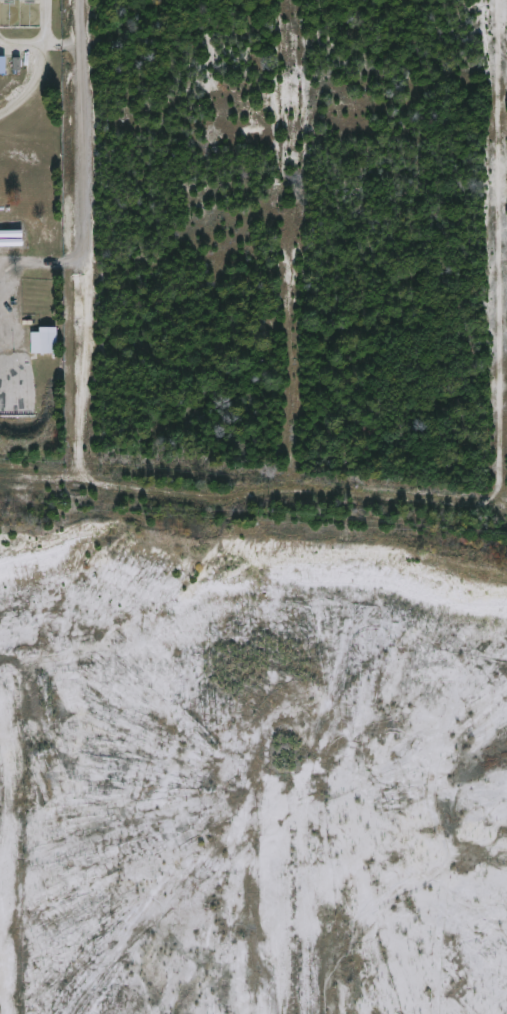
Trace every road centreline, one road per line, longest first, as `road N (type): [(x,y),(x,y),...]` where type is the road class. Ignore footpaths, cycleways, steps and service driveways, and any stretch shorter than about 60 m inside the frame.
road 1 (residential): [(0,490),(476,508),(506,502)]
road 2 (residential): [(490,499),(501,447),(497,0)]
road 3 (residential): [(291,499),(289,0)]
road 4 (residential): [(79,0),(81,493)]

